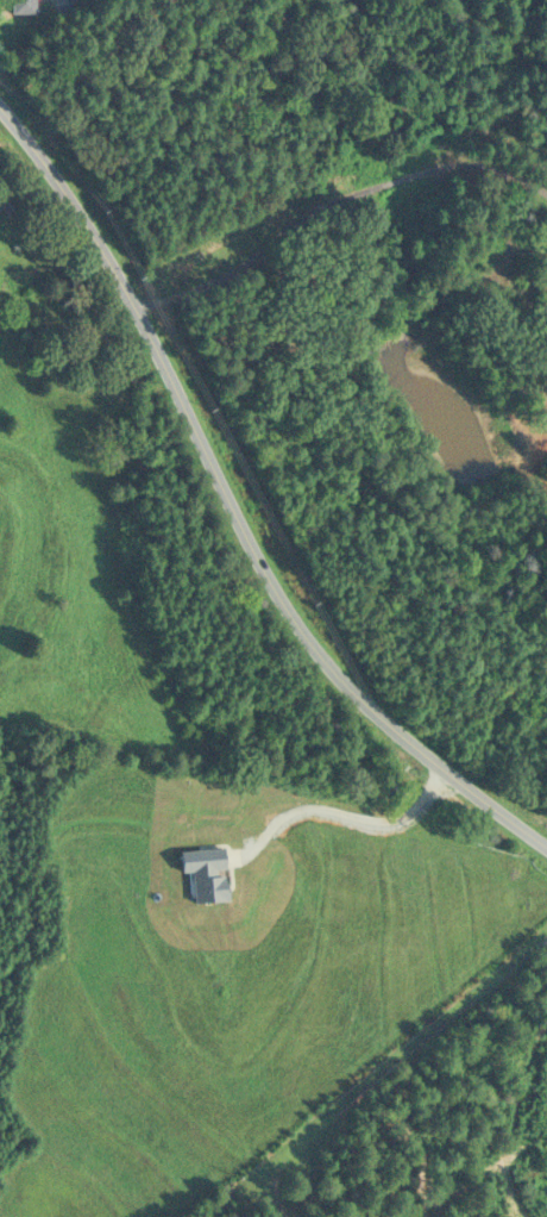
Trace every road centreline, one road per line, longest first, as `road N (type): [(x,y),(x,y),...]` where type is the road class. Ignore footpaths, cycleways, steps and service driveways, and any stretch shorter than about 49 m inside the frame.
road 1 (residential): [(546,819),(460,761),(356,662),(219,449),(182,425),(50,176),(0,125)]
road 2 (residential): [(0,802),(26,749),(188,724),(194,668),(138,562),(138,456),(182,425)]

